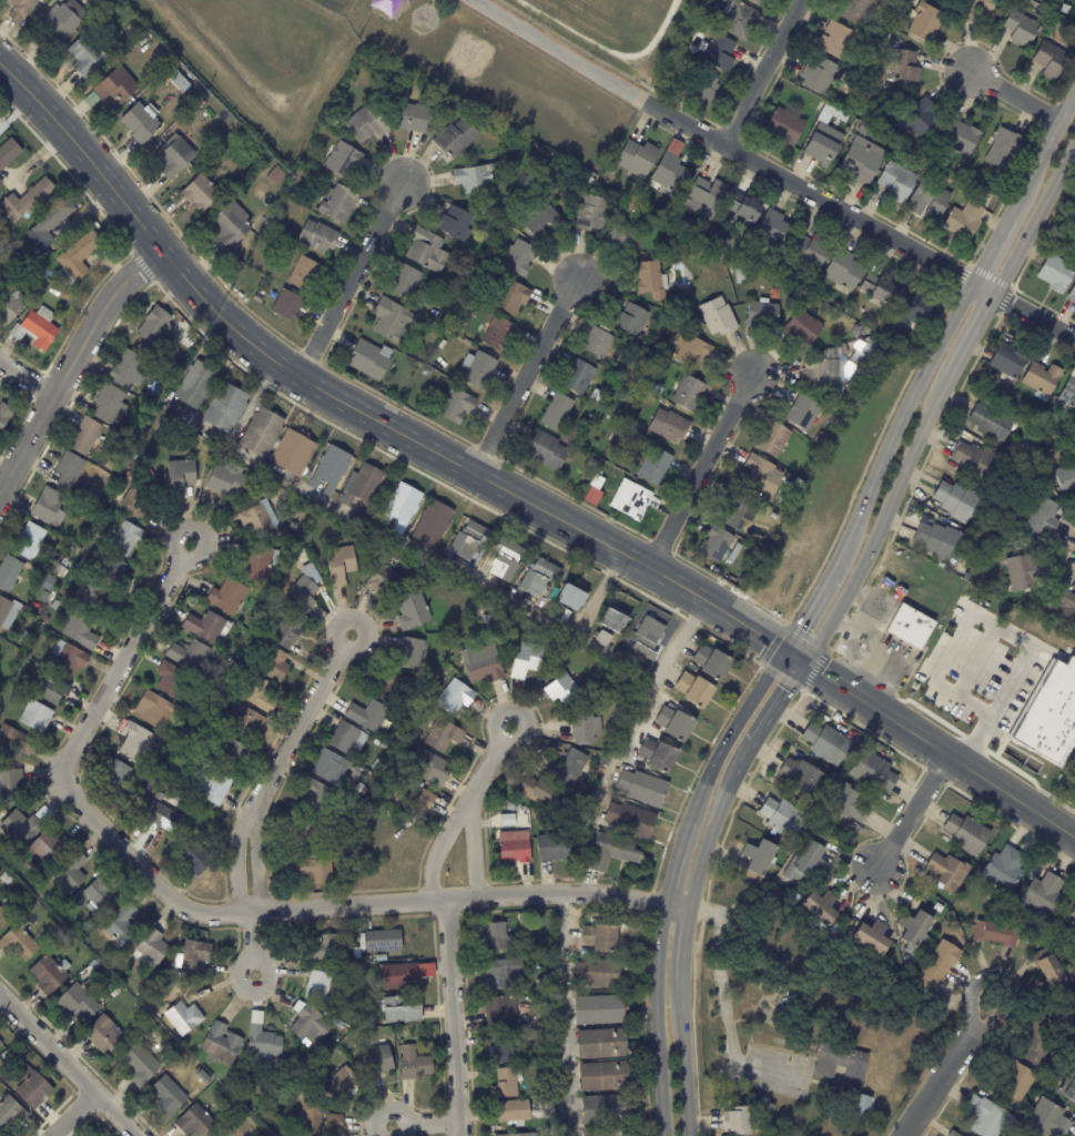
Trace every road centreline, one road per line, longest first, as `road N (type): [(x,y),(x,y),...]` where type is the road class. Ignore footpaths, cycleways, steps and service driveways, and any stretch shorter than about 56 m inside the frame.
road 1 (tertiary): [(783,649),(276,363),(205,302),(0,64)]
road 2 (residential): [(190,542),(55,779),(179,905),(212,914),(562,892),(665,903)]
road 3 (tertiary): [(689,1135),(680,996),(689,907),(727,793),(804,662)]
road 4 (residential): [(645,102),(973,283)]
road 5 (tertiary): [(804,662),(862,566),(951,374)]
road 6 (tertiary): [(1074,838),(804,662)]
road 7 (tertiary): [(973,283),(912,392),(831,570)]
road 8 (tertiary): [(162,251),(101,314),(0,491)]
road 9 (residential): [(447,899),(459,1135)]
road 10 (tertiary): [(665,903),(656,987),(664,1135)]
road 11 (residential): [(578,277),(473,473)]
road 12 (residential): [(751,374),(649,567)]
road 13 (residential): [(398,185),(300,377)]
road 14 (residential): [(0,995),(137,1135)]
road 15 (residential): [(349,635),(256,800)]
road 16 (tertiary): [(783,649),(694,804)]
road 17 (tertiary): [(994,295),(1074,146)]
road 18 (residential): [(802,0),(722,145)]
road 19 (residential): [(992,1011),(907,1135)]
road 20 (residential): [(947,755),(876,869)]
road 21 (tertiary): [(1074,94),(1015,203)]

